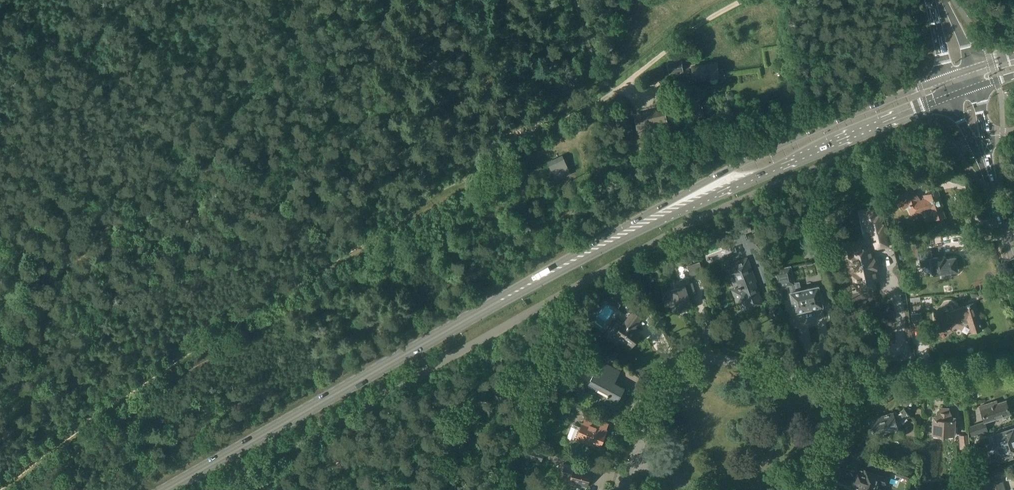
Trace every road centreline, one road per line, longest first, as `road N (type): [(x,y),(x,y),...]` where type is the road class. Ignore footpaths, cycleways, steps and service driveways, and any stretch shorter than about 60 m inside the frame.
road 1 (track): [(10,489),(115,406),(745,0)]
road 2 (unclassified): [(201,489),(669,232),(909,132),(934,128),(957,149),(978,143)]
road 3 (primary): [(169,489),(664,211)]
road 4 (primary): [(947,78),(735,166),(664,211)]
road 5 (primary): [(664,211),(952,97)]
road 6 (residential): [(635,464),(668,396),(696,362),(743,363),(835,383)]
road 7 (residential): [(1013,364),(835,383)]
road 8 (tertiary): [(1013,262),(978,143)]

